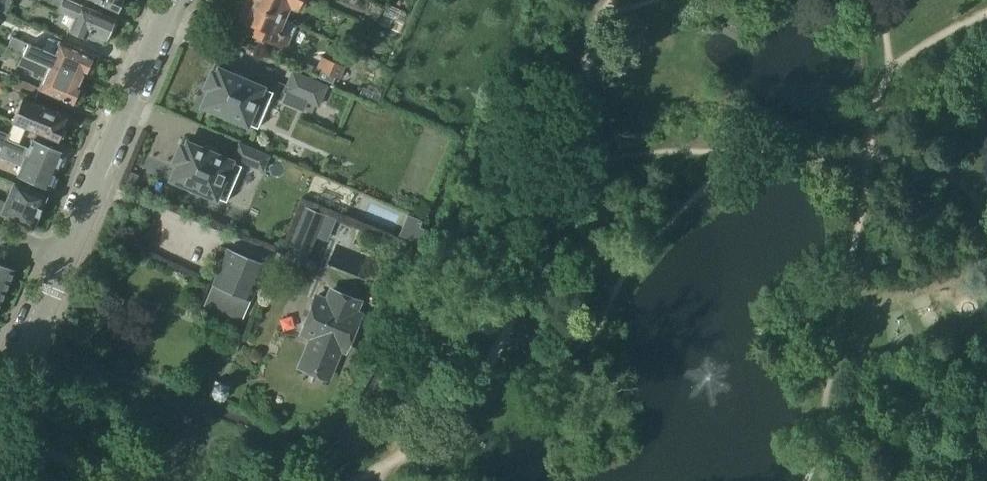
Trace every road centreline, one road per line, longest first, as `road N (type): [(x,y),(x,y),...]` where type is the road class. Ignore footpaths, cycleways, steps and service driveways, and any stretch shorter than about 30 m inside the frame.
road 1 (residential): [(62,260),(173,0)]
road 2 (residential): [(0,403),(62,260)]

